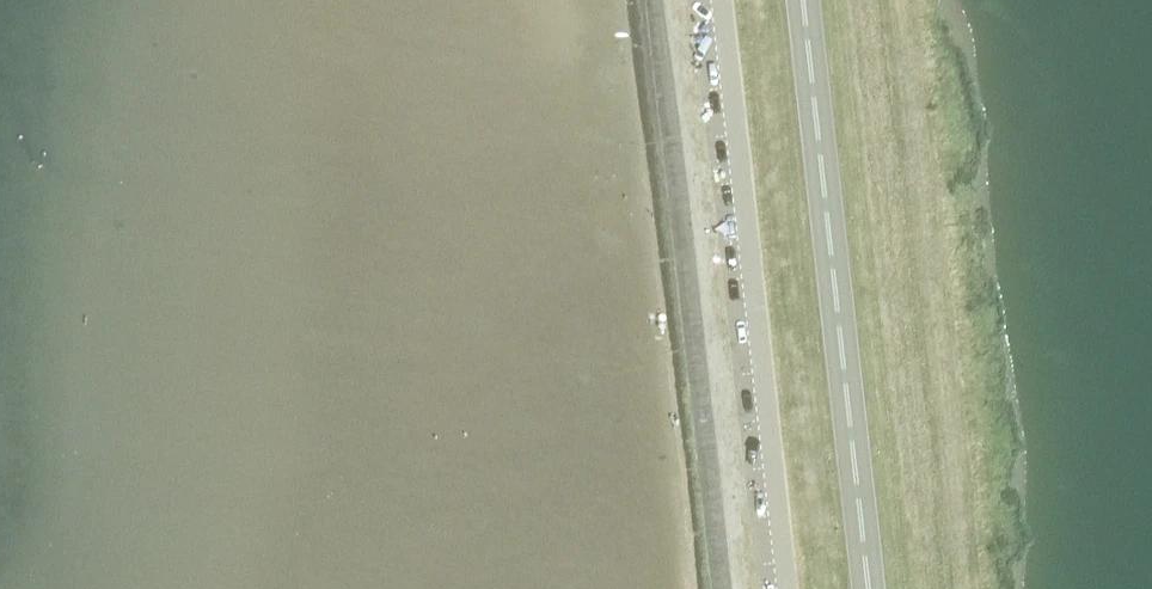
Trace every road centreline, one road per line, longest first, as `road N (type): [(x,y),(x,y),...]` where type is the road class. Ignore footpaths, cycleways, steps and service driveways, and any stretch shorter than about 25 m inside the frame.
road 1 (trunk): [(867,588),(798,0)]
road 2 (unclassified): [(786,588),(721,0)]

